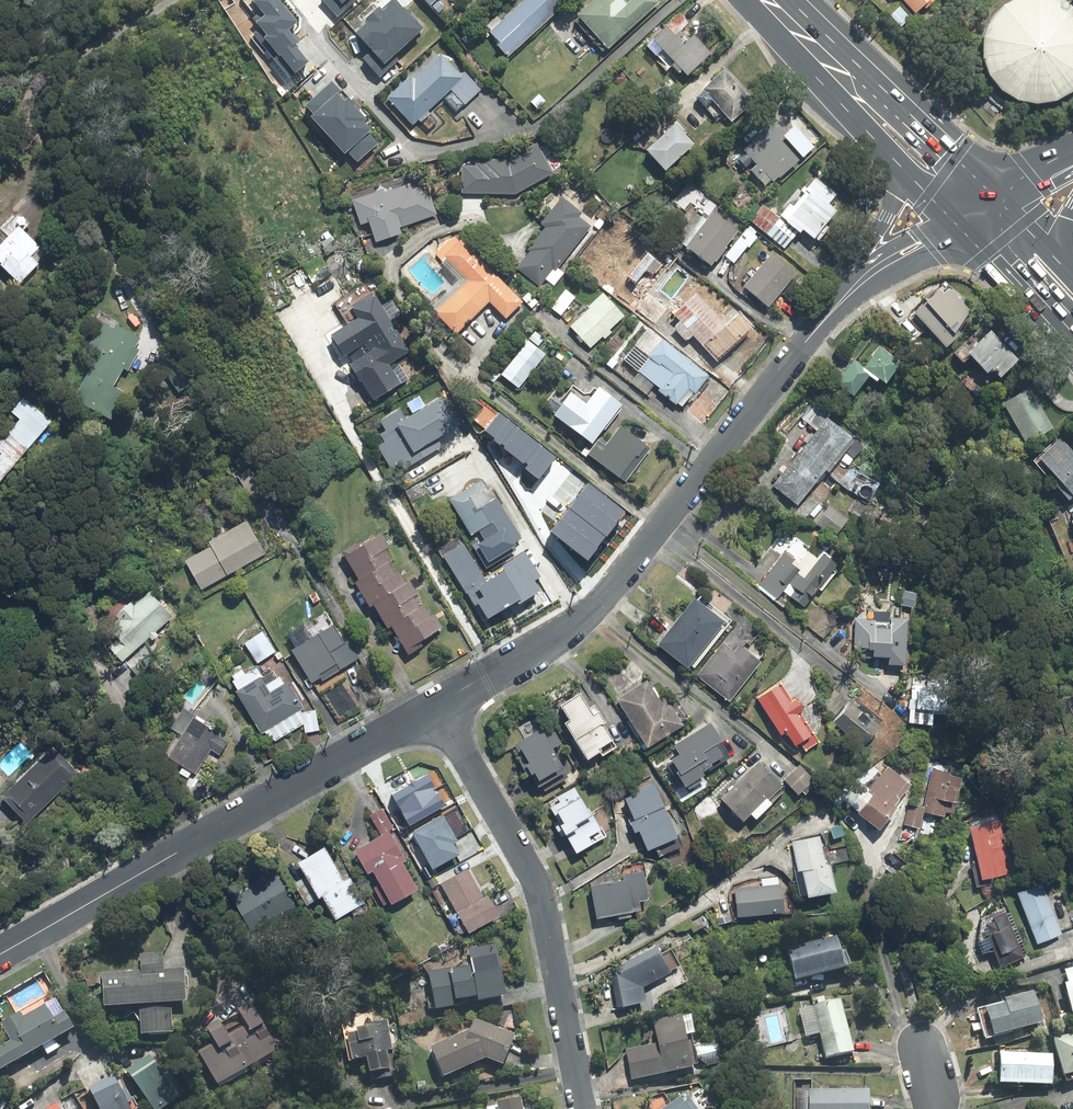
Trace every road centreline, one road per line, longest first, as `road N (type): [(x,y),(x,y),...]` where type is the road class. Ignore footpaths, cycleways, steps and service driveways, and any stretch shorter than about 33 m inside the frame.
road 1 (residential): [(438,702),(579,621),(855,282)]
road 2 (residential): [(0,954),(438,702)]
road 3 (residential): [(581,1108),(533,871),(438,702)]
road 4 (primary): [(847,85),(899,110),(987,190)]
road 5 (primary): [(855,282),(892,209),(877,140)]
road 6 (primary): [(1072,335),(965,232)]
road 7 (residential): [(965,232),(855,282)]

